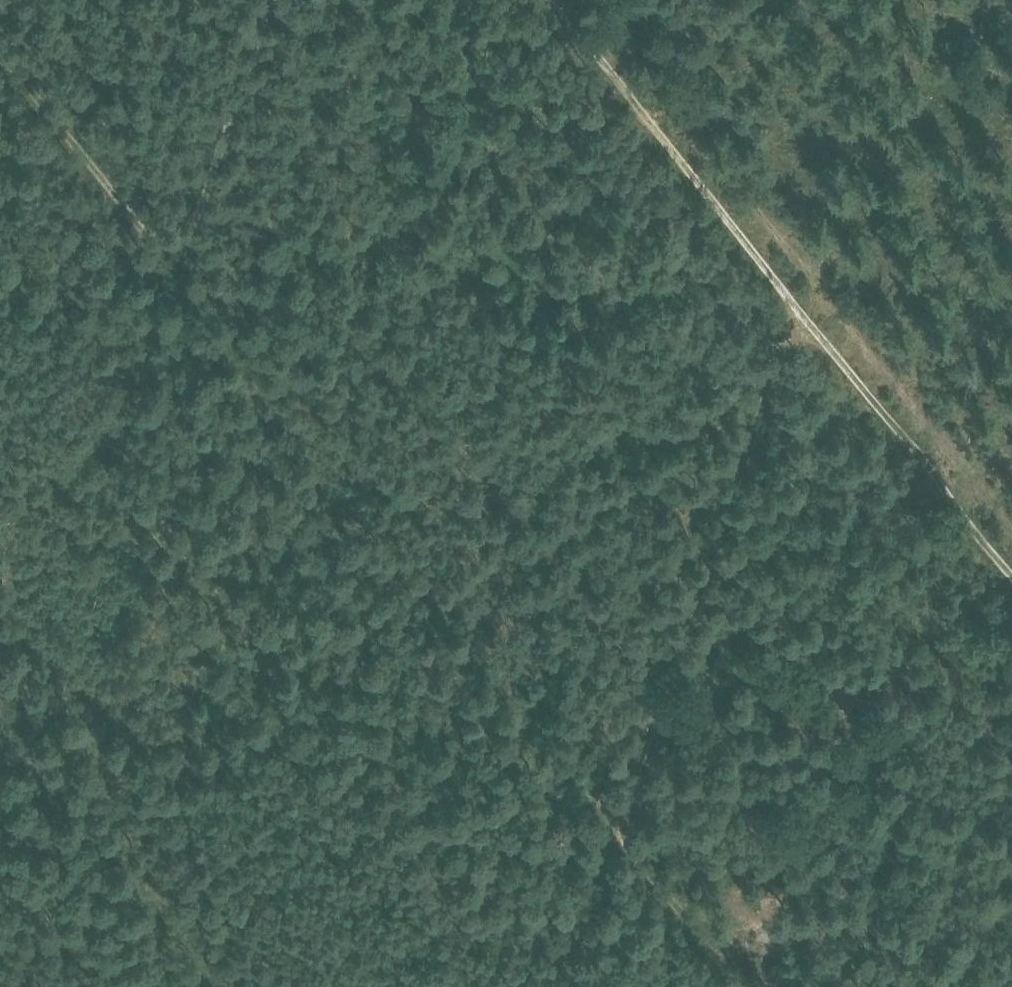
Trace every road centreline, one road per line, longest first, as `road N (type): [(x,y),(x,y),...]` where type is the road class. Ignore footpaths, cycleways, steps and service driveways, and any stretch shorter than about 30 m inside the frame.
road 1 (track): [(1011,570),(553,0)]
road 2 (track): [(283,0),(185,270),(0,56)]

